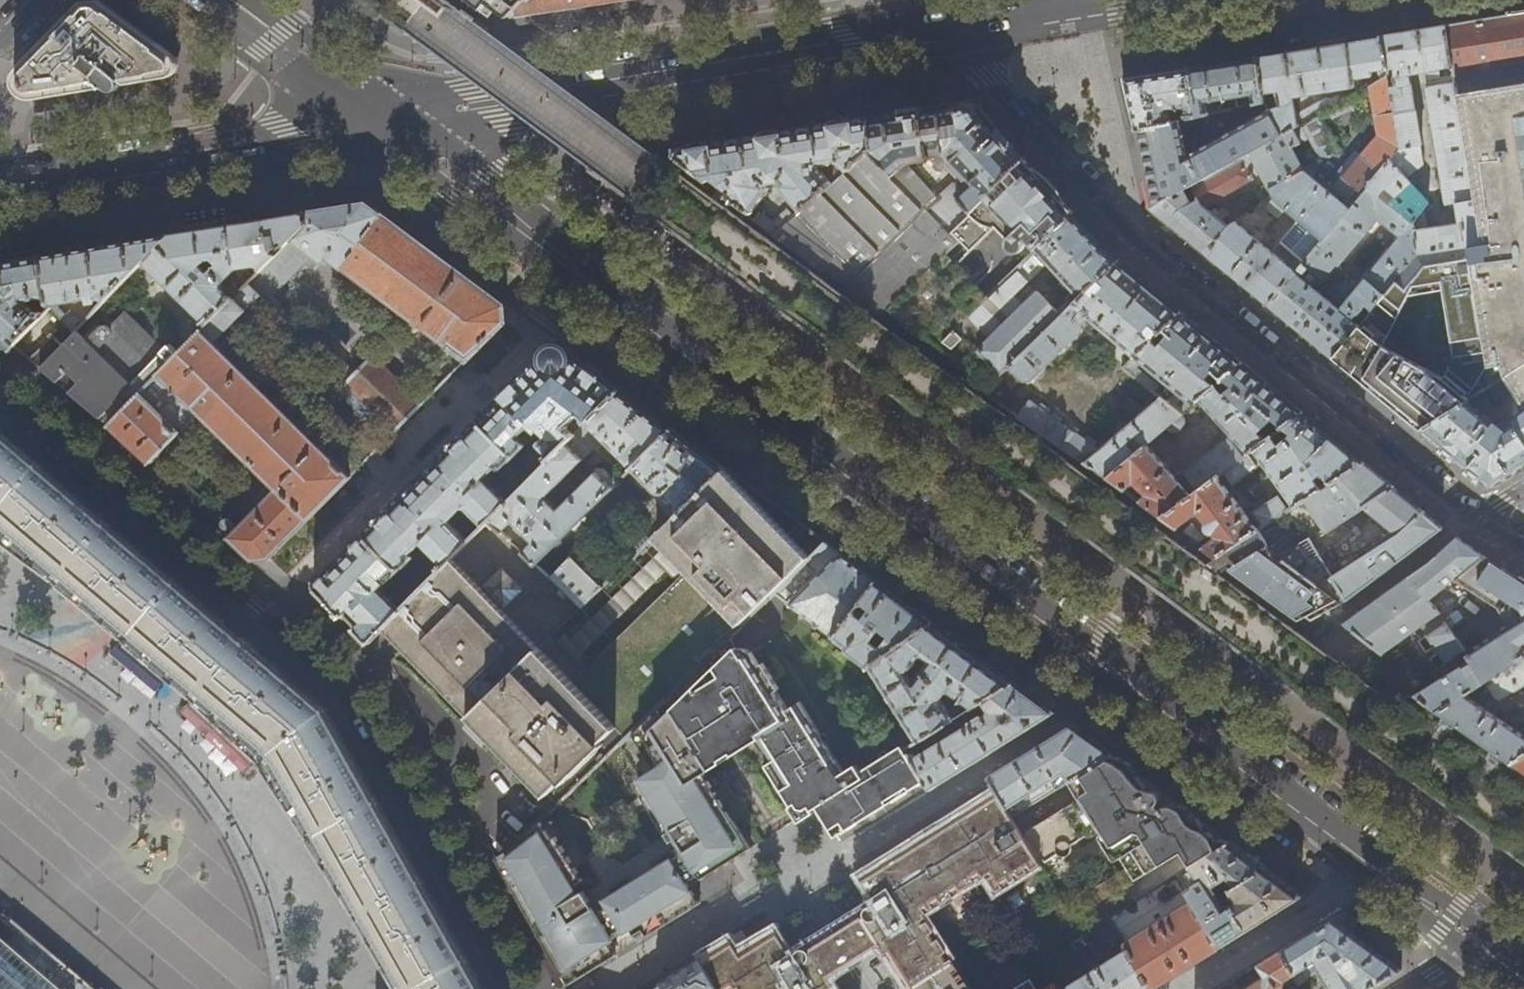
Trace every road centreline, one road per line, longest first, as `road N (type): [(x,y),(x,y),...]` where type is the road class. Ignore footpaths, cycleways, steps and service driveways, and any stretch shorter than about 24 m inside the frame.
road 1 (secondary): [(370,120),(1474,943)]
road 2 (residential): [(506,988),(317,669),(0,393)]
road 3 (residential): [(1468,520),(1137,251),(939,25)]
road 4 (secondary): [(370,120),(939,25)]
road 5 (secondary): [(0,182),(370,120)]
road 6 (secondary): [(370,120),(209,0)]
road 7 (secondary): [(939,25),(1073,4)]

